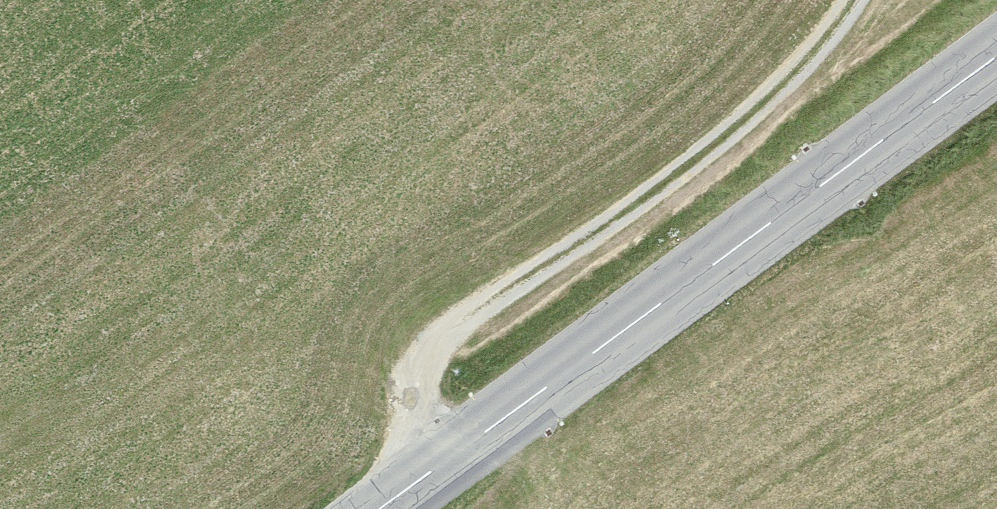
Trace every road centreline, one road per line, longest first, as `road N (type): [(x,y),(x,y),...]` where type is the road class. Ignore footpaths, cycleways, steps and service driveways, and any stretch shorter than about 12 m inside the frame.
road 1 (secondary): [(376,508),(996,62)]
road 2 (track): [(405,488),(405,390),(491,300),(746,111),(843,0)]

